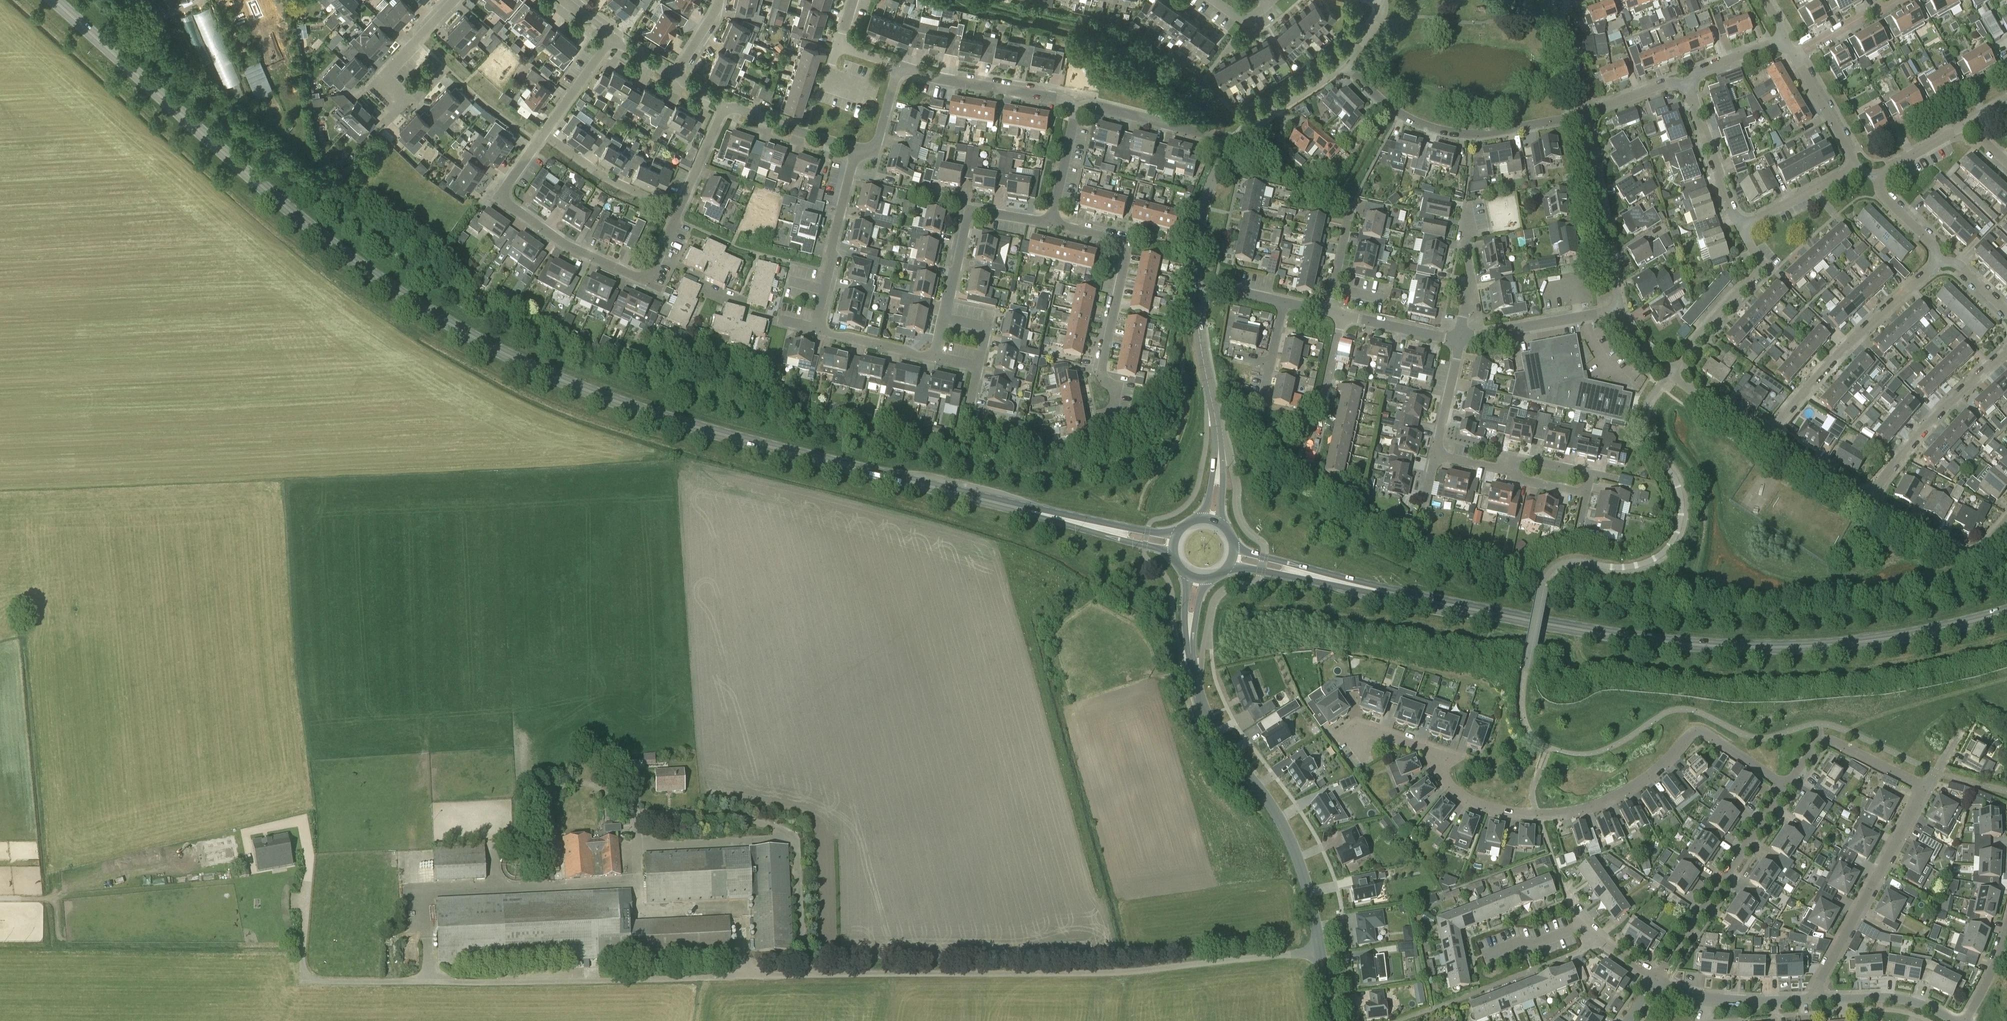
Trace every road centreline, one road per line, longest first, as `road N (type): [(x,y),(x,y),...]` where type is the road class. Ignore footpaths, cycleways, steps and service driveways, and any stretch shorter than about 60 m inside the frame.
road 1 (primary): [(1175,545),(737,440),(568,384),(482,343),(343,254),(54,0)]
road 2 (unclassified): [(1320,949),(1107,973),(315,982),(303,963),(312,832)]
road 3 (primary): [(1232,558),(1681,645),(1829,647),(2006,613)]
road 4 (residential): [(1786,786),(1694,731),(1652,772),(1590,806),(1496,810),(1460,798),(1432,753),(1377,731),(1358,739)]
road 5 (unclassified): [(1320,949),(1295,850),(1223,744),(1195,683),(1198,578)]
road 6 (residential): [(676,211),(648,279),(562,242),(500,200),(545,135)]
road 7 (residential): [(1052,223),(1128,242),(1101,372),(1118,386),(1110,416),(1097,419)]
road 8 (residential): [(1582,120),(1469,134),(1437,129),(1398,114),(1348,66)]
road 9 (residential): [(1816,1000),(1816,986),(1926,785)]
road 10 (residential): [(1770,433),(1847,346),(1940,261)]
road 11 (residential): [(1786,786),(1656,979)]
road 12 (unclassified): [(1210,521),(1219,439),(1197,296)]
road 13 (residential): [(1872,496),(1915,439),(2006,352)]
road 14 (residential): [(945,318),(968,210),(1052,223)]
road 15 (residential): [(1620,309),(1582,120)]
road 16 (residential): [(1671,370),(1766,268),(1741,228)]
road 17 (residential): [(1076,104),(899,67)]
road 18 (residential): [(1926,785),(1826,740),(1786,786)]
road 19 (residential): [(1872,496),(1881,511),(1958,550),(1984,549),(2006,521)]
road 20 (residential): [(1816,1000),(1702,996),(1656,979)]
road 21 (residential): [(1620,309),(1460,340)]
road 22 (residential): [(1224,147),(1210,135),(1076,104)]
road 23 (unclassified): [(1197,296),(1198,233),(1224,147)]
road 24 (residential): [(676,211),(610,180),(545,135)]
road 25 (residential): [(1741,228),(1687,86)]
road 26 (unclassified): [(1224,147),(1348,66)]
road 27 (residential): [(1311,455),(1343,316)]
road 28 (residential): [(825,290),(857,151)]
road 29 (residential): [(1953,1020),(1903,1000),(1816,1000)]
road 30 (residential): [(723,109),(857,151)]
road 31 (residential): [(400,102),(380,83),(456,0)]
road 32 (residential): [(1741,228),(1858,166)]
road 33 (residential): [(1460,340),(1471,276),(1466,210)]
road 34 (residential): [(1858,166),(1795,57)]
road 35 (residential): [(1872,496),(1855,495),(1781,449),(1770,433)]
road 36 (residential): [(934,357),(814,329)]
road 37 (residential): [(1052,223),(1076,104)]

